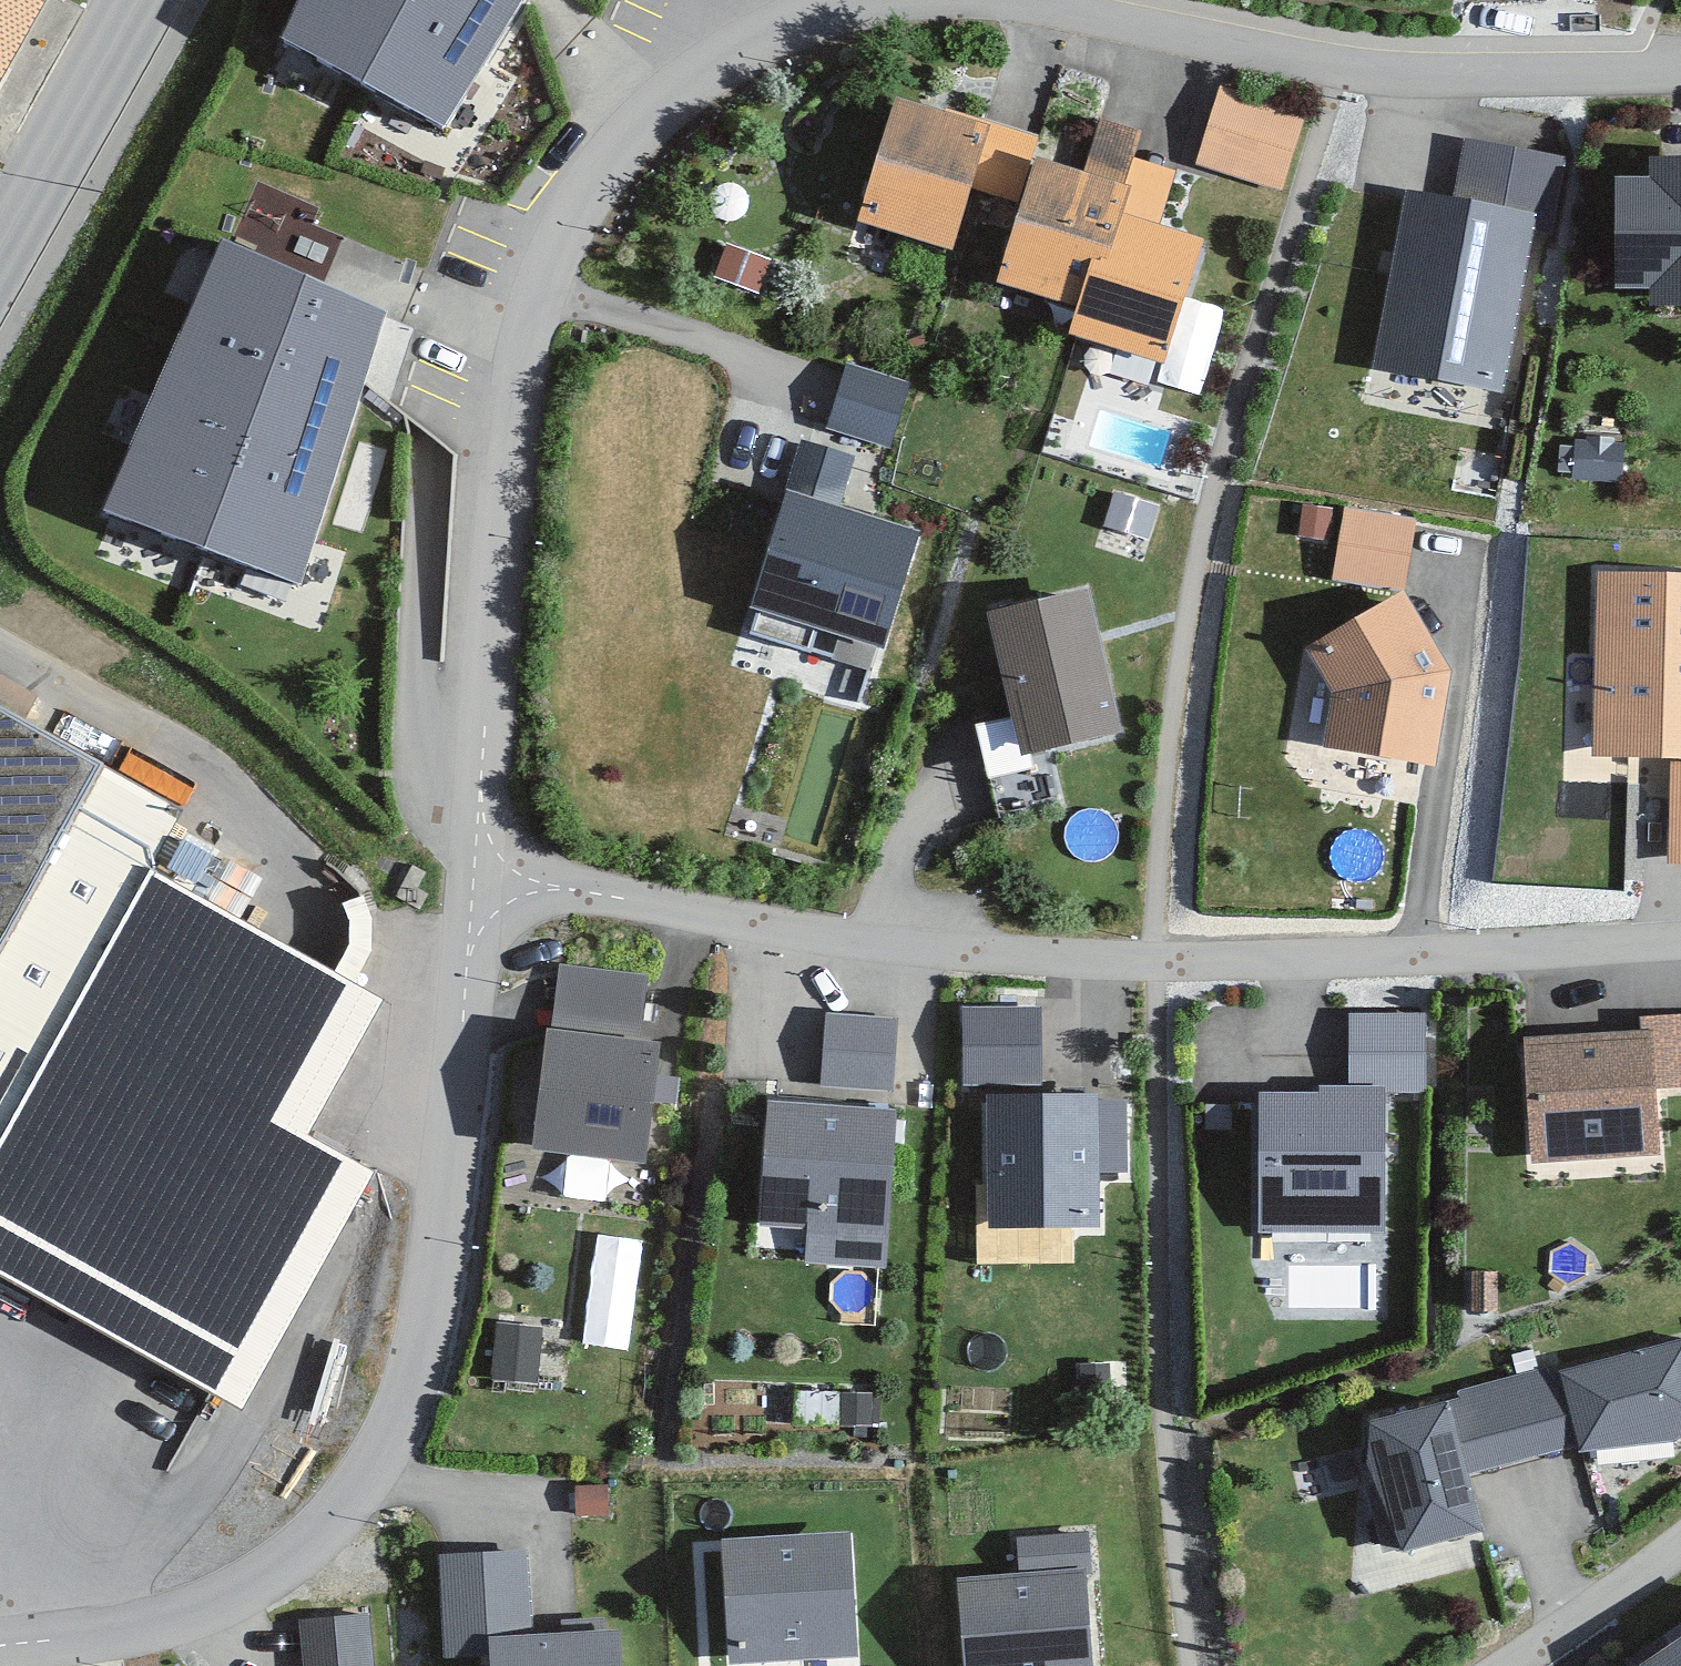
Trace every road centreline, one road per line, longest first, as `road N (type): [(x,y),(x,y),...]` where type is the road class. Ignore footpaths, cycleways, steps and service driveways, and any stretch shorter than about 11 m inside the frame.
road 1 (residential): [(478,864),(729,919),(960,950),(1424,953),(1680,935)]
road 2 (residential): [(478,864),(495,507),(540,273),(593,159),(662,102),(786,31),(883,0)]
road 3 (residential): [(0,1645),(213,1595),(359,1500),(411,1400),(439,1253),(478,864)]
road 4 (residential): [(1049,0),(1341,65),(1680,67)]
road 5 (primary): [(130,0),(0,233)]
road 6 (residential): [(1508,1665),(1680,1558)]

